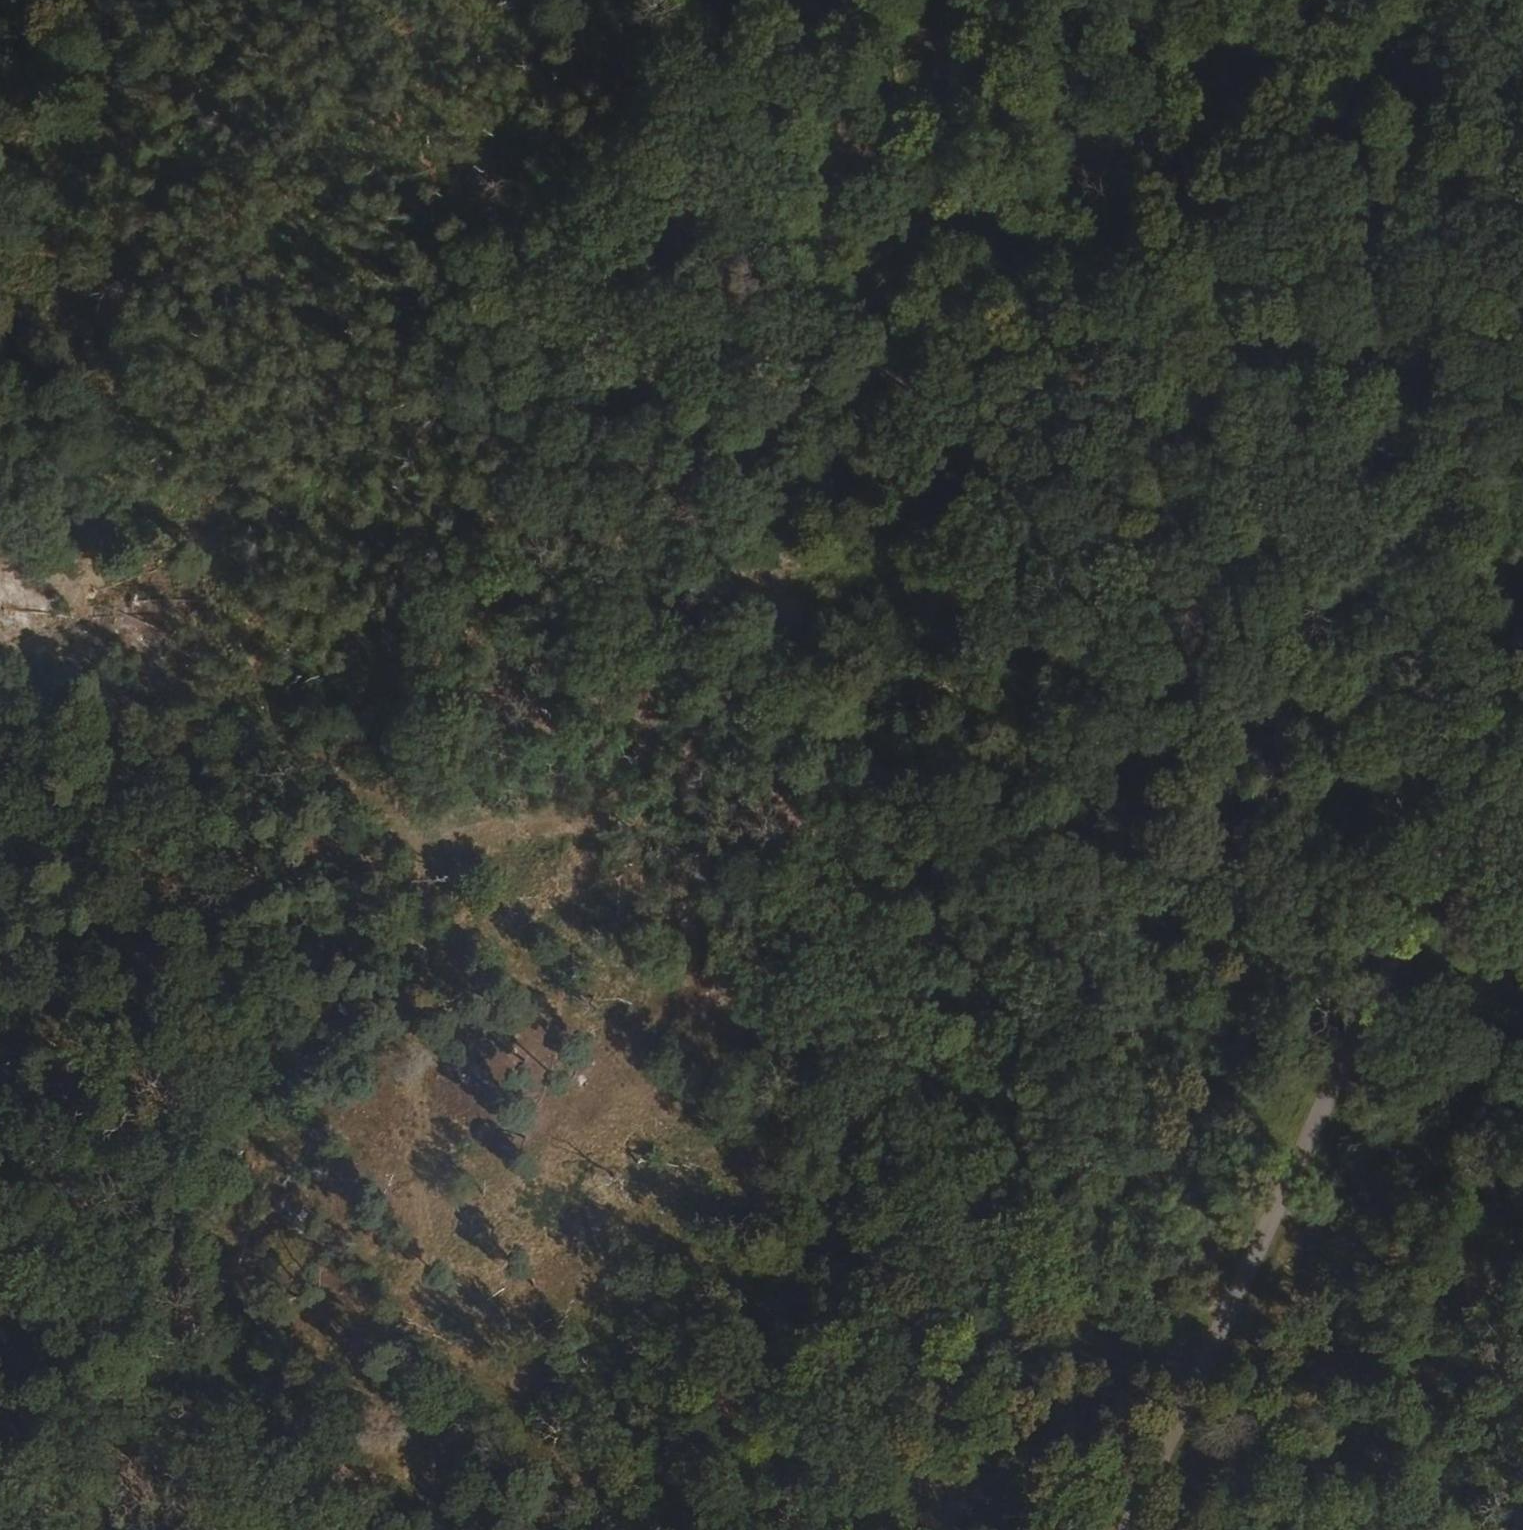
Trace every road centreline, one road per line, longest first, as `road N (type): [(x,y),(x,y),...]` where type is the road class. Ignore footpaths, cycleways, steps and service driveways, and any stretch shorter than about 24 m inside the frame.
road 1 (track): [(50,1529),(124,1500),(219,1406),(274,1274),(332,712),(388,501),(538,228),(649,0)]
road 2 (track): [(1522,1207),(1309,1084),(801,901),(332,712)]
road 3 (track): [(1522,683),(1309,1084),(1106,1529)]

